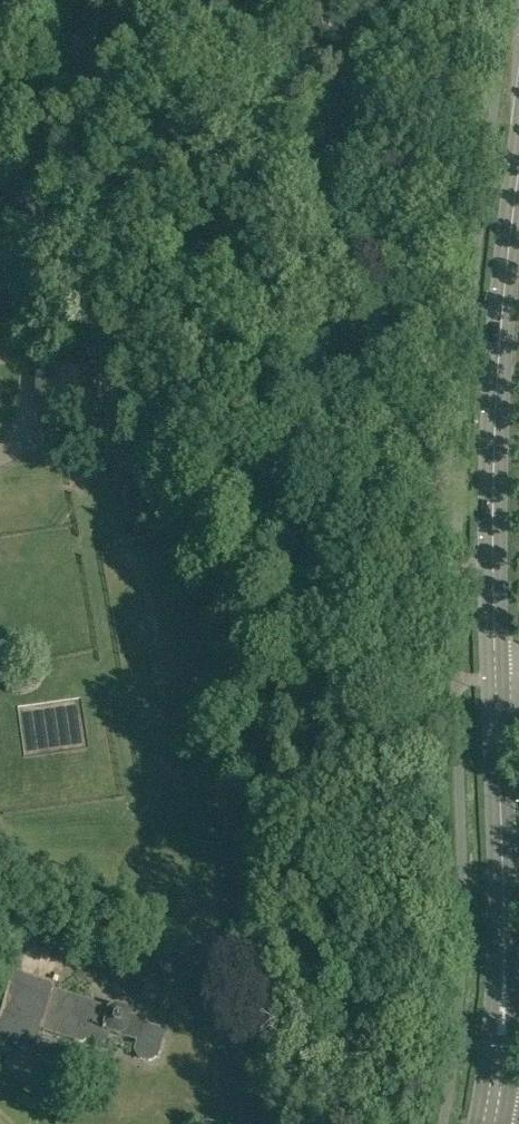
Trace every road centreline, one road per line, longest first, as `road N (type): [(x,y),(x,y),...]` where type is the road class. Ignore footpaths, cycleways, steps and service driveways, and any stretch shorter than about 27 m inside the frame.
road 1 (secondary): [(497,678),(500,336),(518,172)]
road 2 (secondary): [(492,1123),(504,1002),(497,678)]

